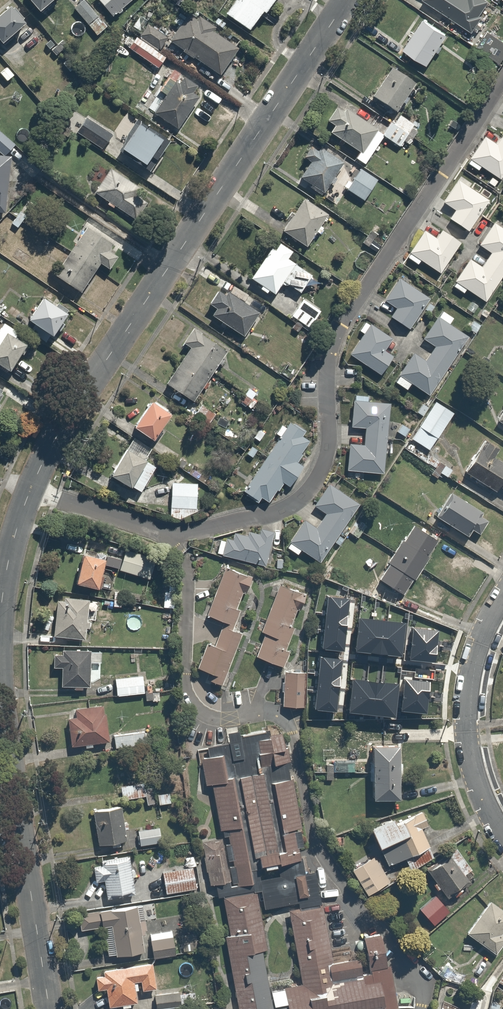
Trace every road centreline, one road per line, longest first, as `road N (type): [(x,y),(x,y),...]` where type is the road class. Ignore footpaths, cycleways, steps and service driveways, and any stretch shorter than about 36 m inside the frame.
road 1 (residential): [(30,491),(172,535),(272,515),(302,499),(327,455),(327,369),(340,323),(502,81)]
road 2 (residential): [(30,491),(98,369),(345,0)]
road 3 (residential): [(49,1008),(0,675)]
road 4 (residential): [(502,598),(470,680),(465,730),(472,775),(502,834)]
road 5 (residential): [(0,609),(30,491)]

